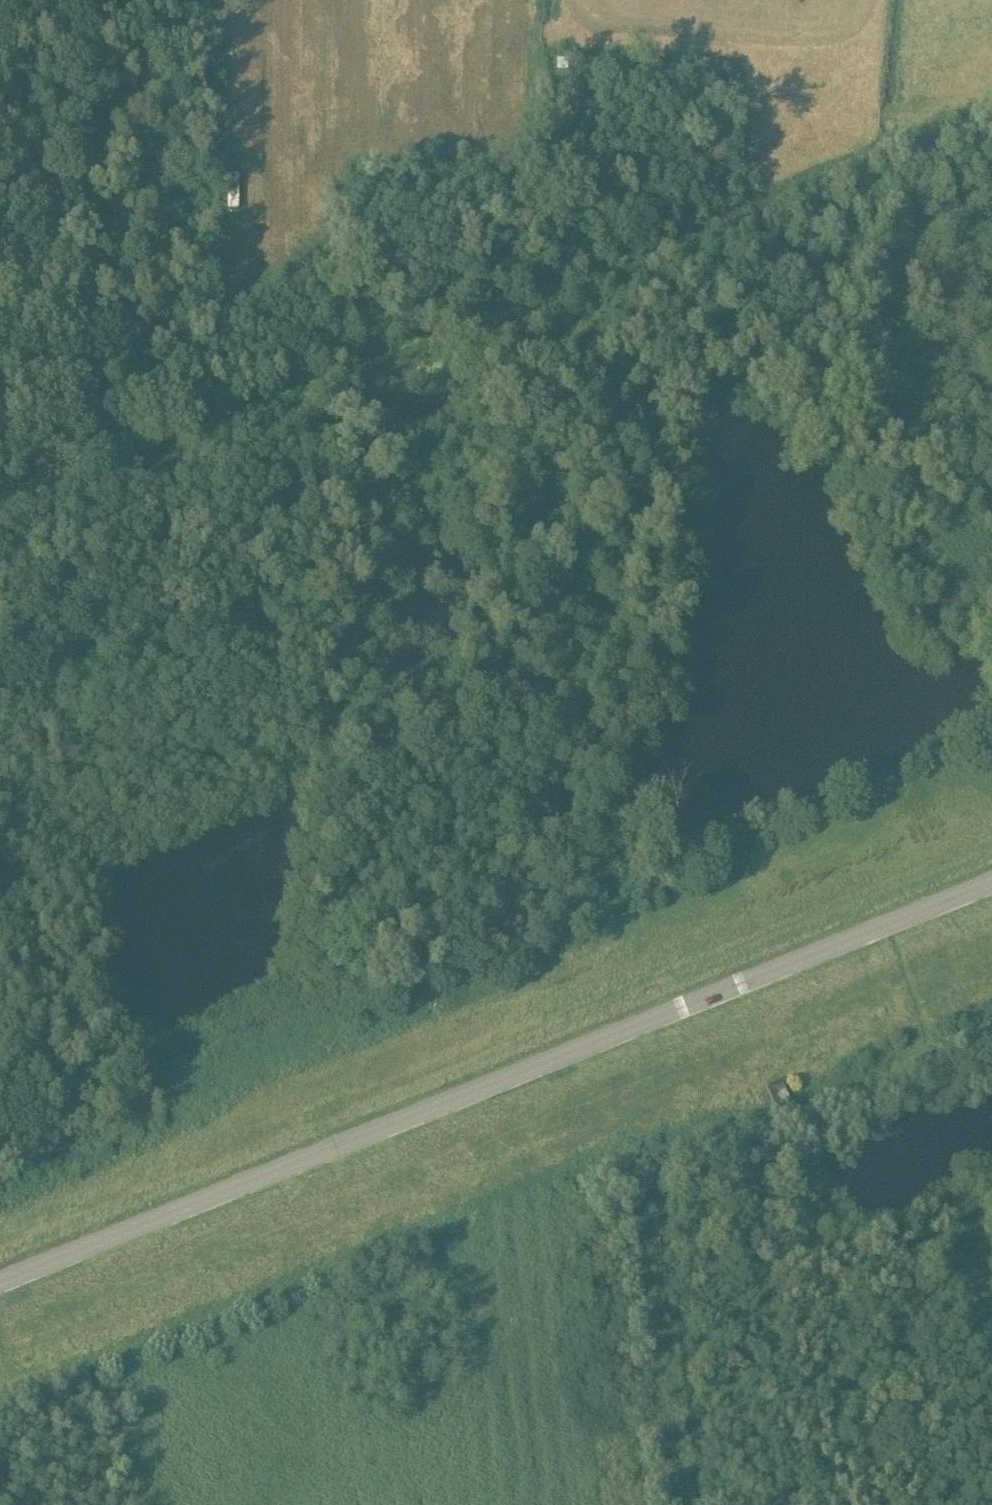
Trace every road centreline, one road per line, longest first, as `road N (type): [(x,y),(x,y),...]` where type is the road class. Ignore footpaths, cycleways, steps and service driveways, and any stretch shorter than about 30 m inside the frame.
road 1 (tertiary): [(0,1280),(991,885)]

